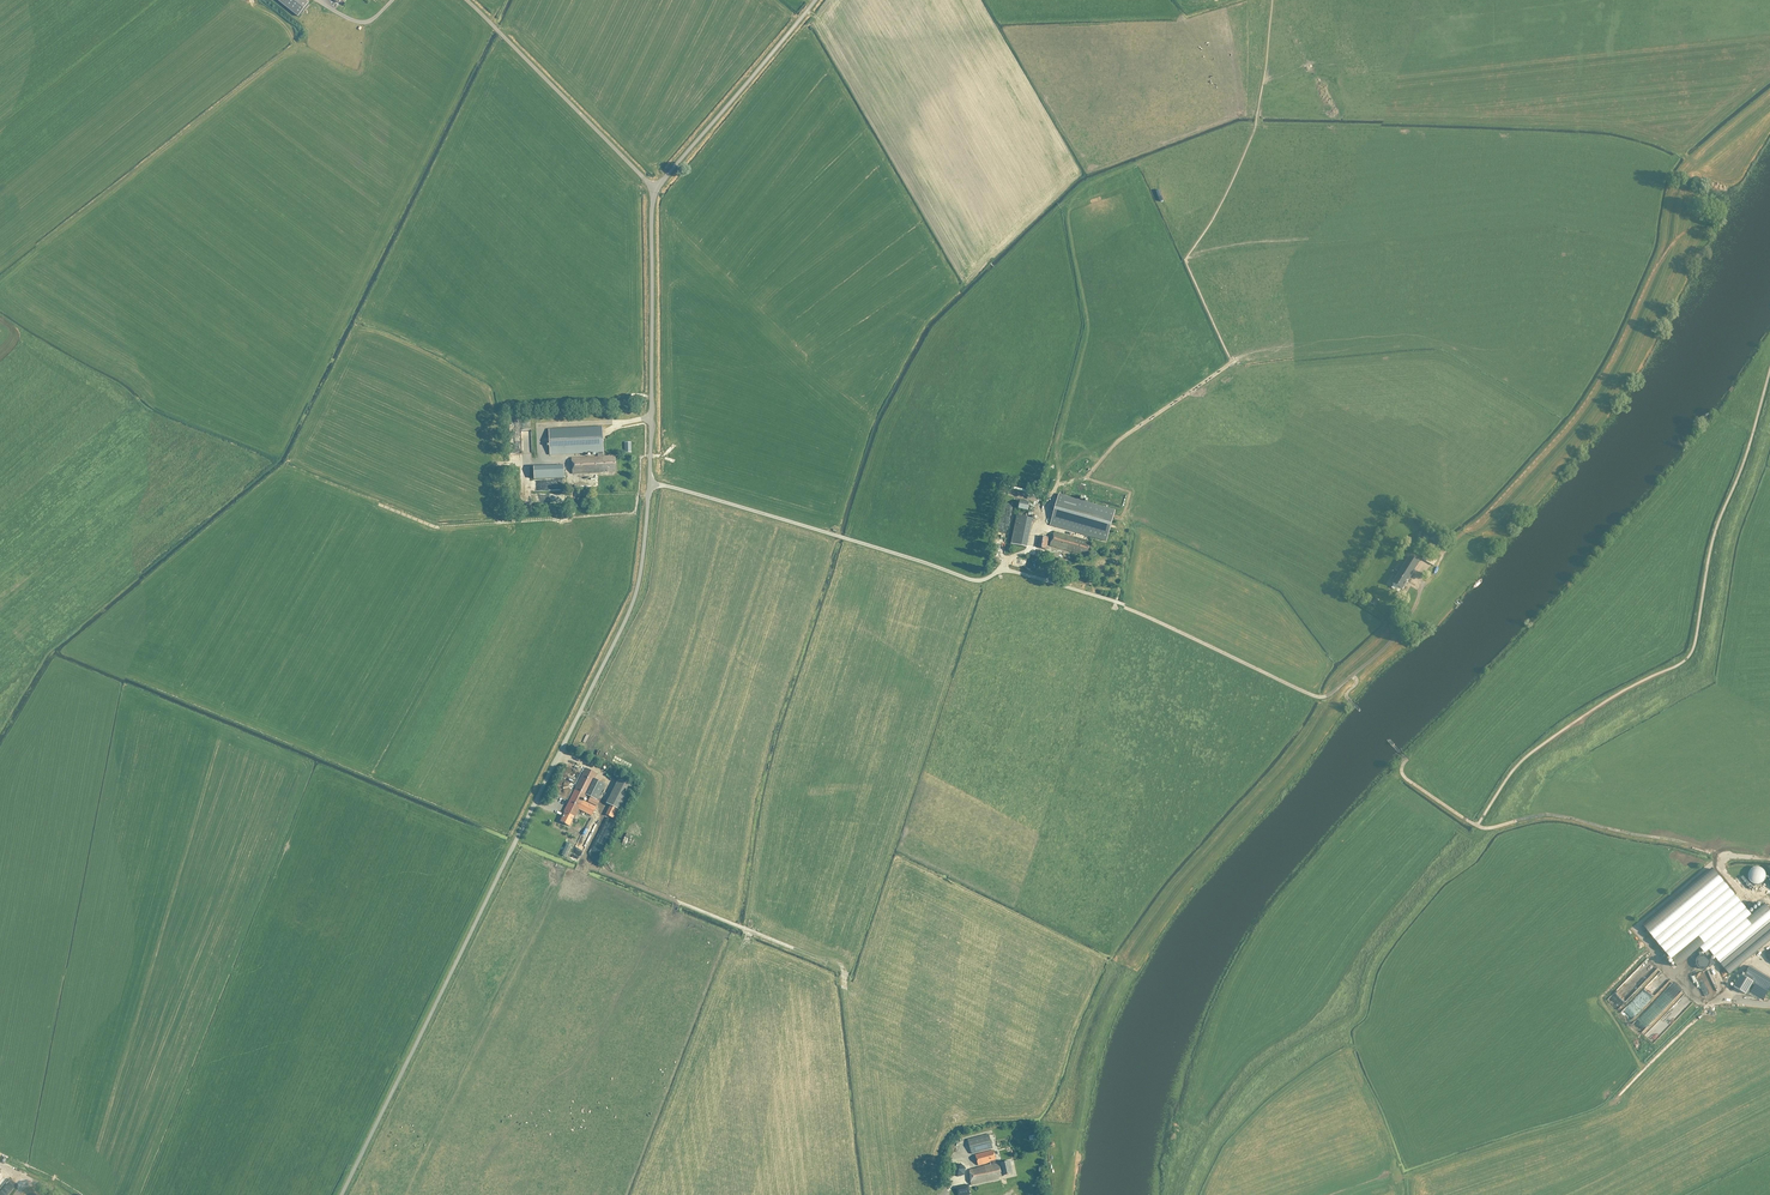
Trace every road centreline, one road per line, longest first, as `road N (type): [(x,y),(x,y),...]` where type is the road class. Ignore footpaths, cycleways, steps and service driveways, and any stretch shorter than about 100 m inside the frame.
road 1 (unclassified): [(650,484),(964,578),(1013,571),(1127,605),(1316,694),(1386,643),(1420,589)]
road 2 (unclassified): [(341,1194),(628,615),(650,484)]
road 3 (track): [(1123,515),(1130,493),(1086,479),(1119,441),(1231,363),(1185,261),(1256,125),(1273,0)]
road 4 (unclassified): [(650,484),(657,190)]
road 5 (unclassified): [(657,190),(466,0)]
road 6 (unclassified): [(657,190),(814,0)]

